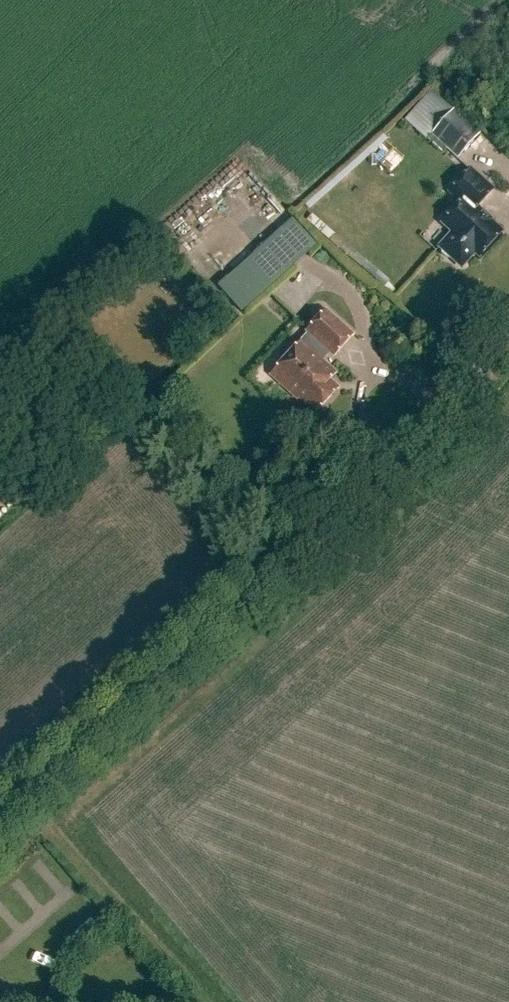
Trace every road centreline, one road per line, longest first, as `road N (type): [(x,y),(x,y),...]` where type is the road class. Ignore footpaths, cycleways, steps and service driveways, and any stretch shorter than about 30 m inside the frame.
road 1 (residential): [(0,818),(290,555),(508,332)]

